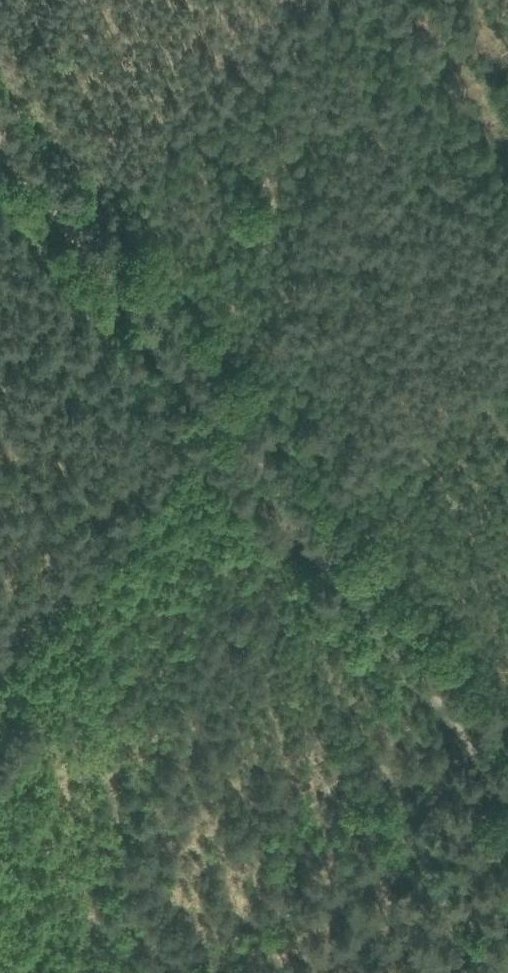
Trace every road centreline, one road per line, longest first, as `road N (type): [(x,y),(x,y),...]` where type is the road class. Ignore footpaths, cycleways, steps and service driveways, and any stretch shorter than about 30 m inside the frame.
road 1 (track): [(507,788),(0,144)]
road 2 (track): [(0,386),(150,584),(290,682),(454,917),(507,972)]

